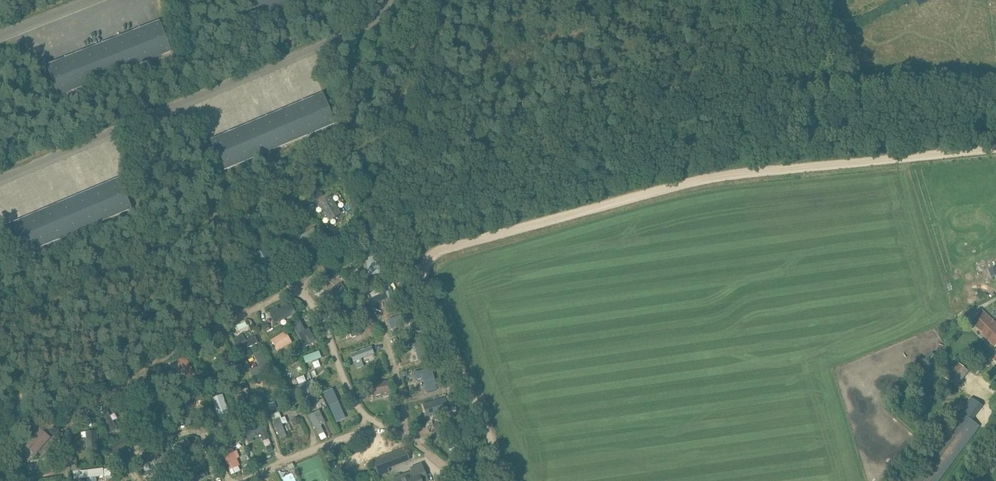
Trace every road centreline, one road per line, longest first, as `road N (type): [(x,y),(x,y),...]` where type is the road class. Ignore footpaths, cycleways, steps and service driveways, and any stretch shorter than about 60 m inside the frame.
road 1 (track): [(893,160),(689,183),(435,254),(422,273),(494,452),(487,480)]

